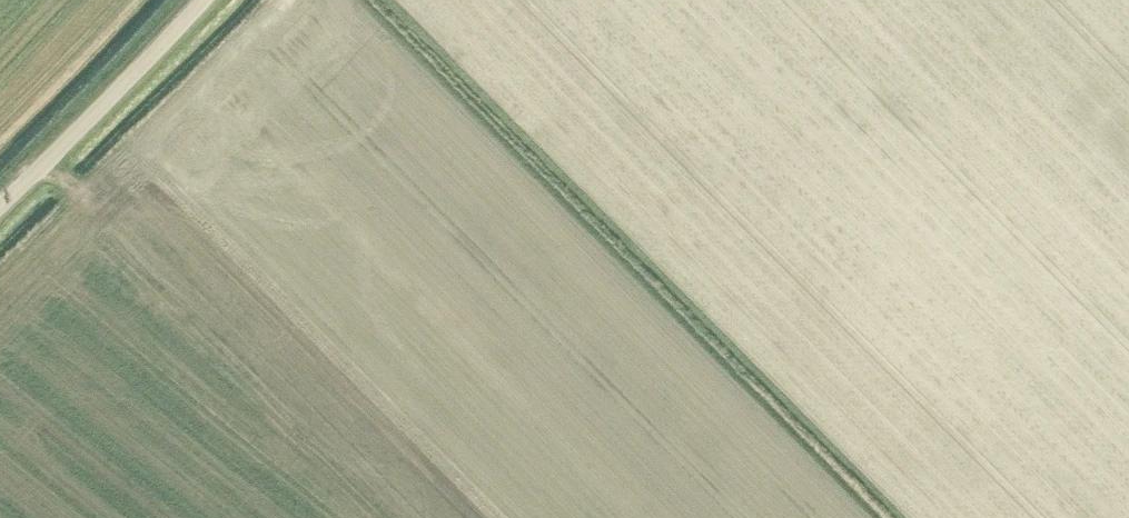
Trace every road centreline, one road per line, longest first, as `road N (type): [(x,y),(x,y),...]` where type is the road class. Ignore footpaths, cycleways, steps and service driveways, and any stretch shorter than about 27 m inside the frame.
road 1 (unclassified): [(0,213),(207,0)]

